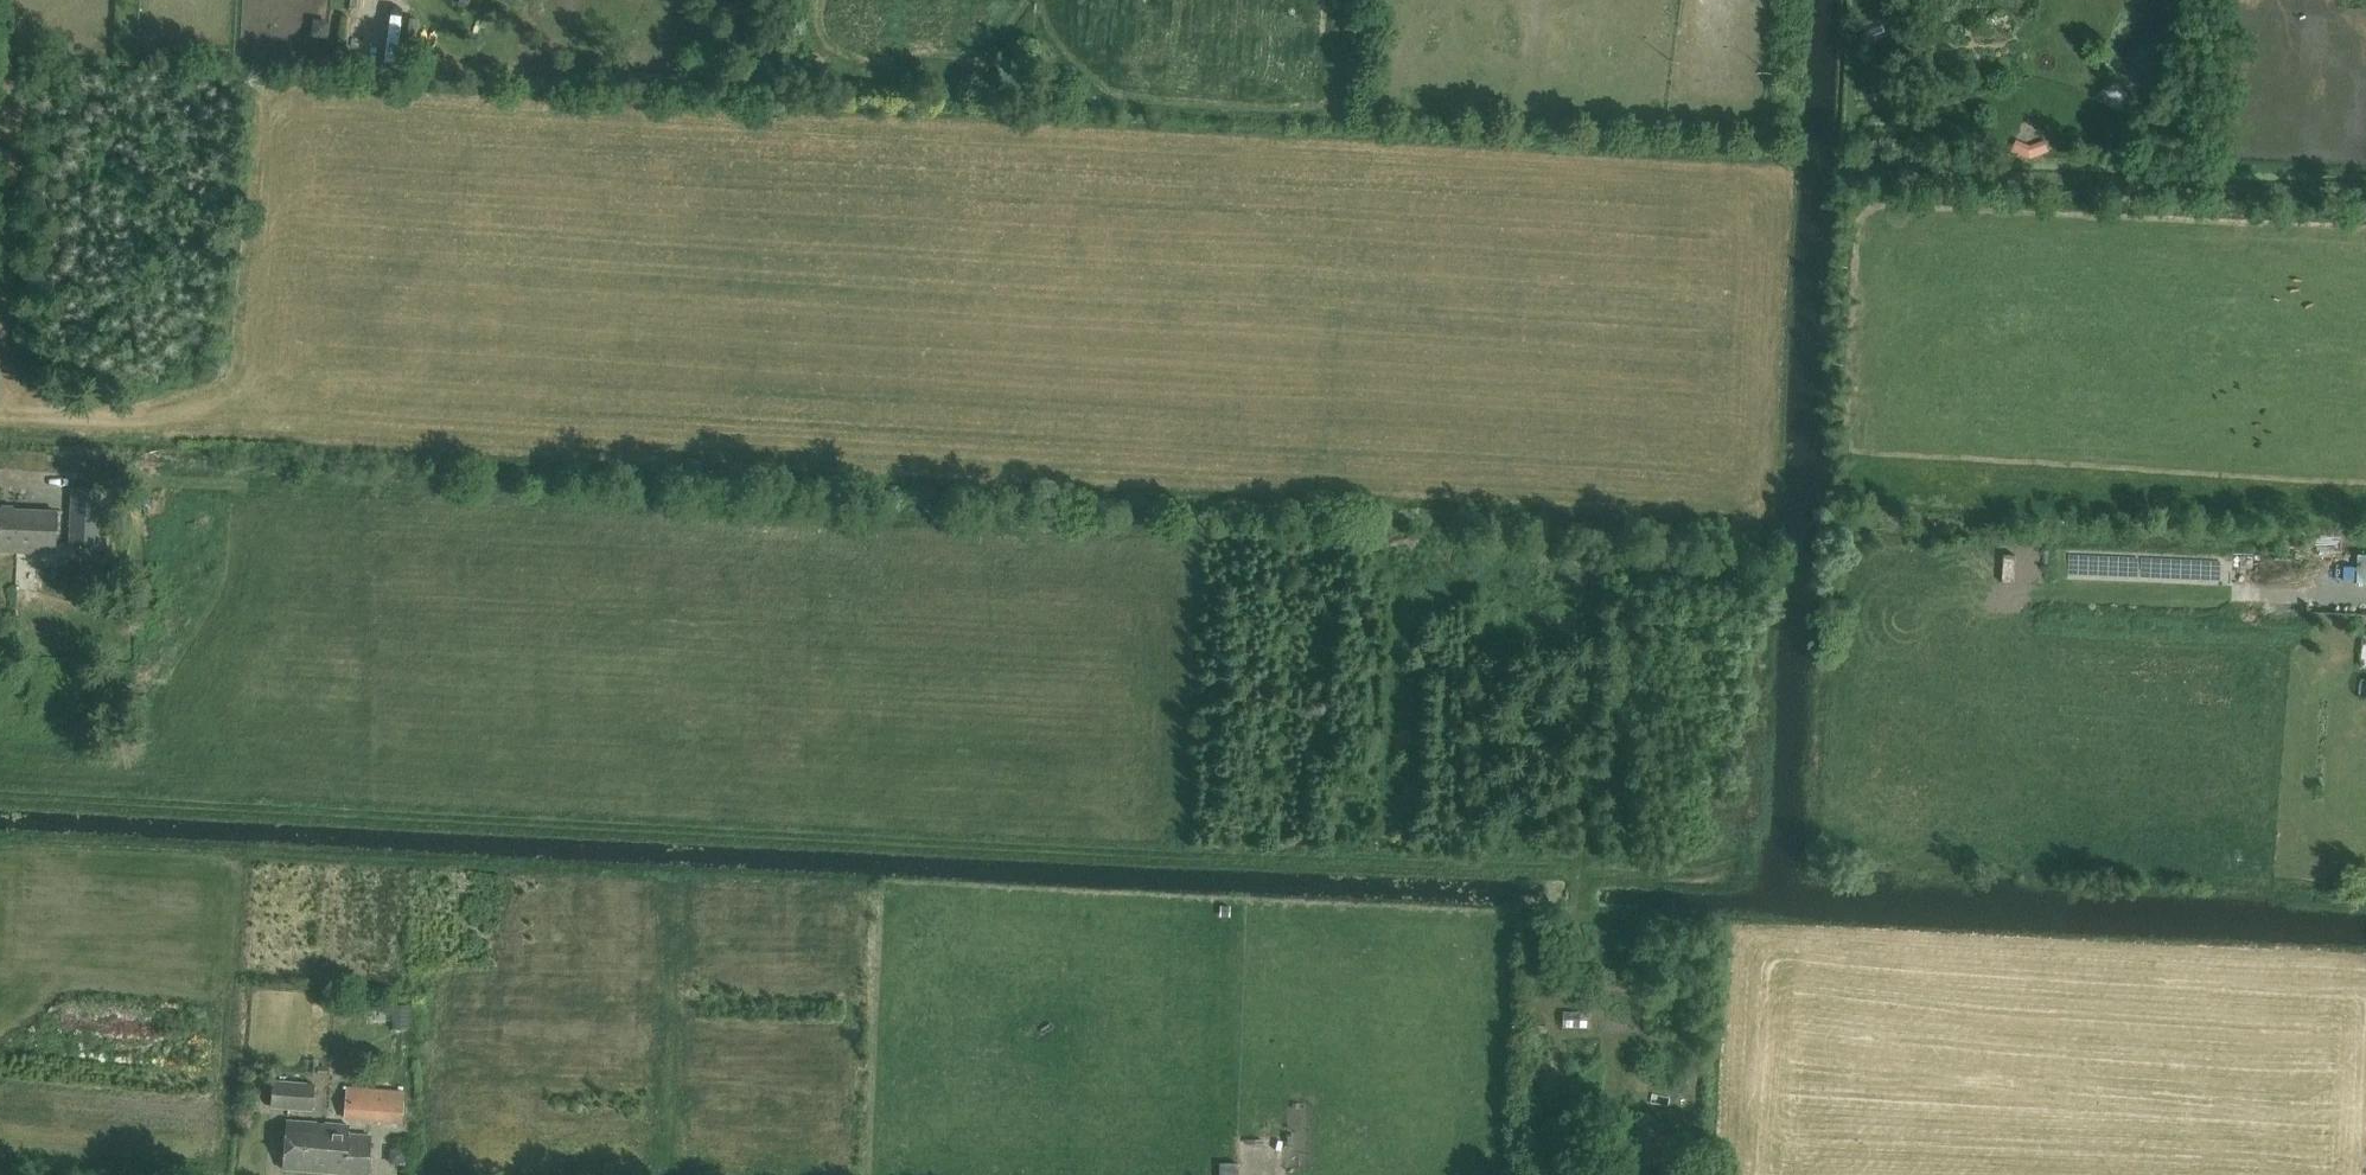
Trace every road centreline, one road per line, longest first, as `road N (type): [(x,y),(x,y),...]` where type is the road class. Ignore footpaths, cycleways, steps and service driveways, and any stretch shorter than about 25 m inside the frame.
road 1 (track): [(0,798),(1623,874)]
road 2 (track): [(0,453),(242,479)]

